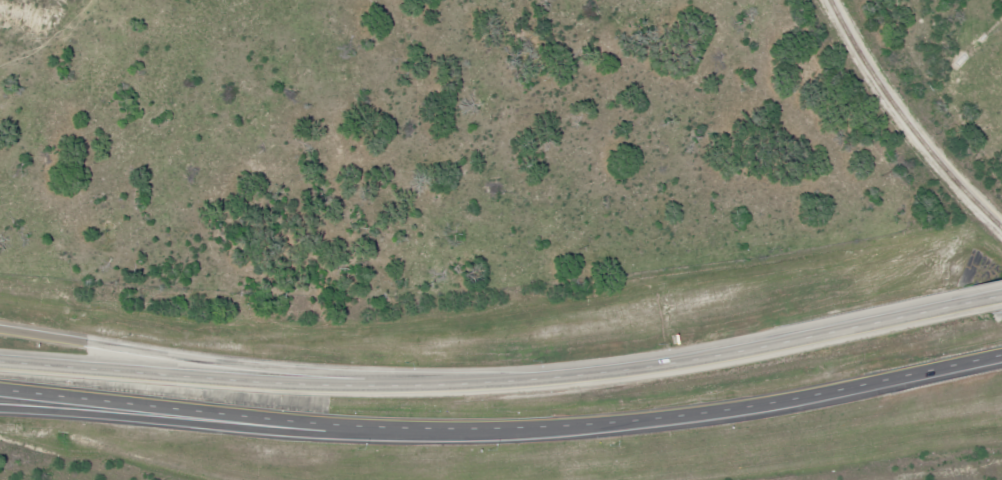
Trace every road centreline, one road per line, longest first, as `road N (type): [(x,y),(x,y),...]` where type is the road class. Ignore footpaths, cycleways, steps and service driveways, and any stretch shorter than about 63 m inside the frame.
road 1 (trunk): [(0,392),(369,427),(546,427),(763,404),(1001,355)]
road 2 (trunk): [(989,300),(765,348),(539,379),(314,385),(0,362)]
road 3 (trunk): [(539,379),(295,368),(0,329)]
road 4 (trunk): [(0,409),(353,440),(484,428)]

